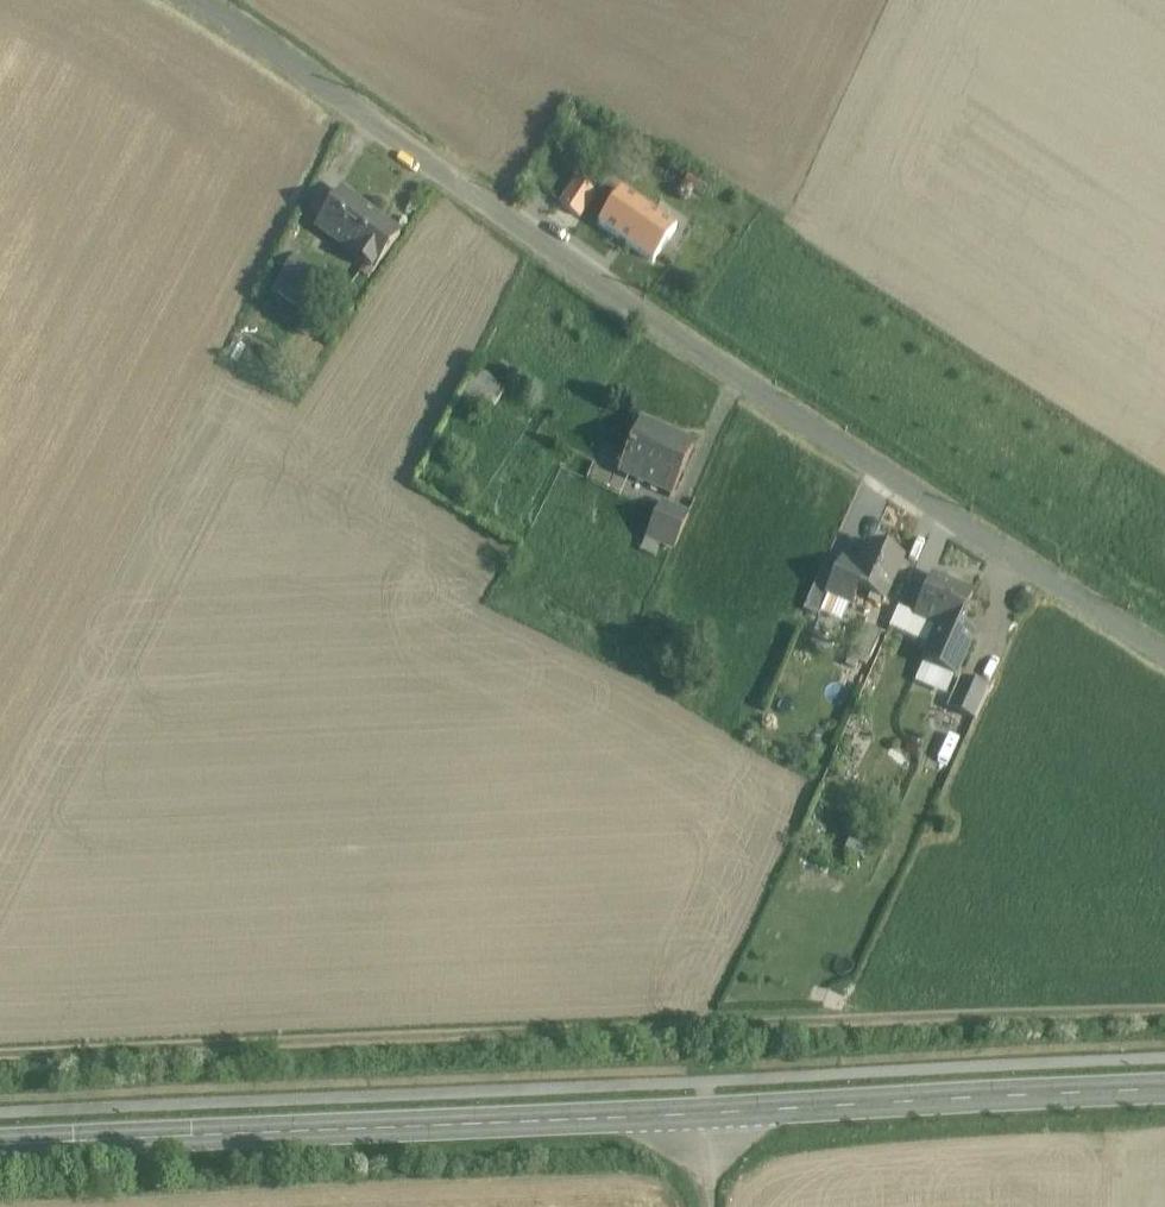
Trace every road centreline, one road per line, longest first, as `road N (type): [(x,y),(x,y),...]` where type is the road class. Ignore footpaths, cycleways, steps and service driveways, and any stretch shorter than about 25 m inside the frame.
road 1 (secondary): [(0,1139),(1164,1089)]
road 2 (track): [(0,1029),(1164,1001)]
road 3 (unclassified): [(207,0),(845,443),(1164,648)]
road 4 (track): [(711,1206),(707,1078)]

